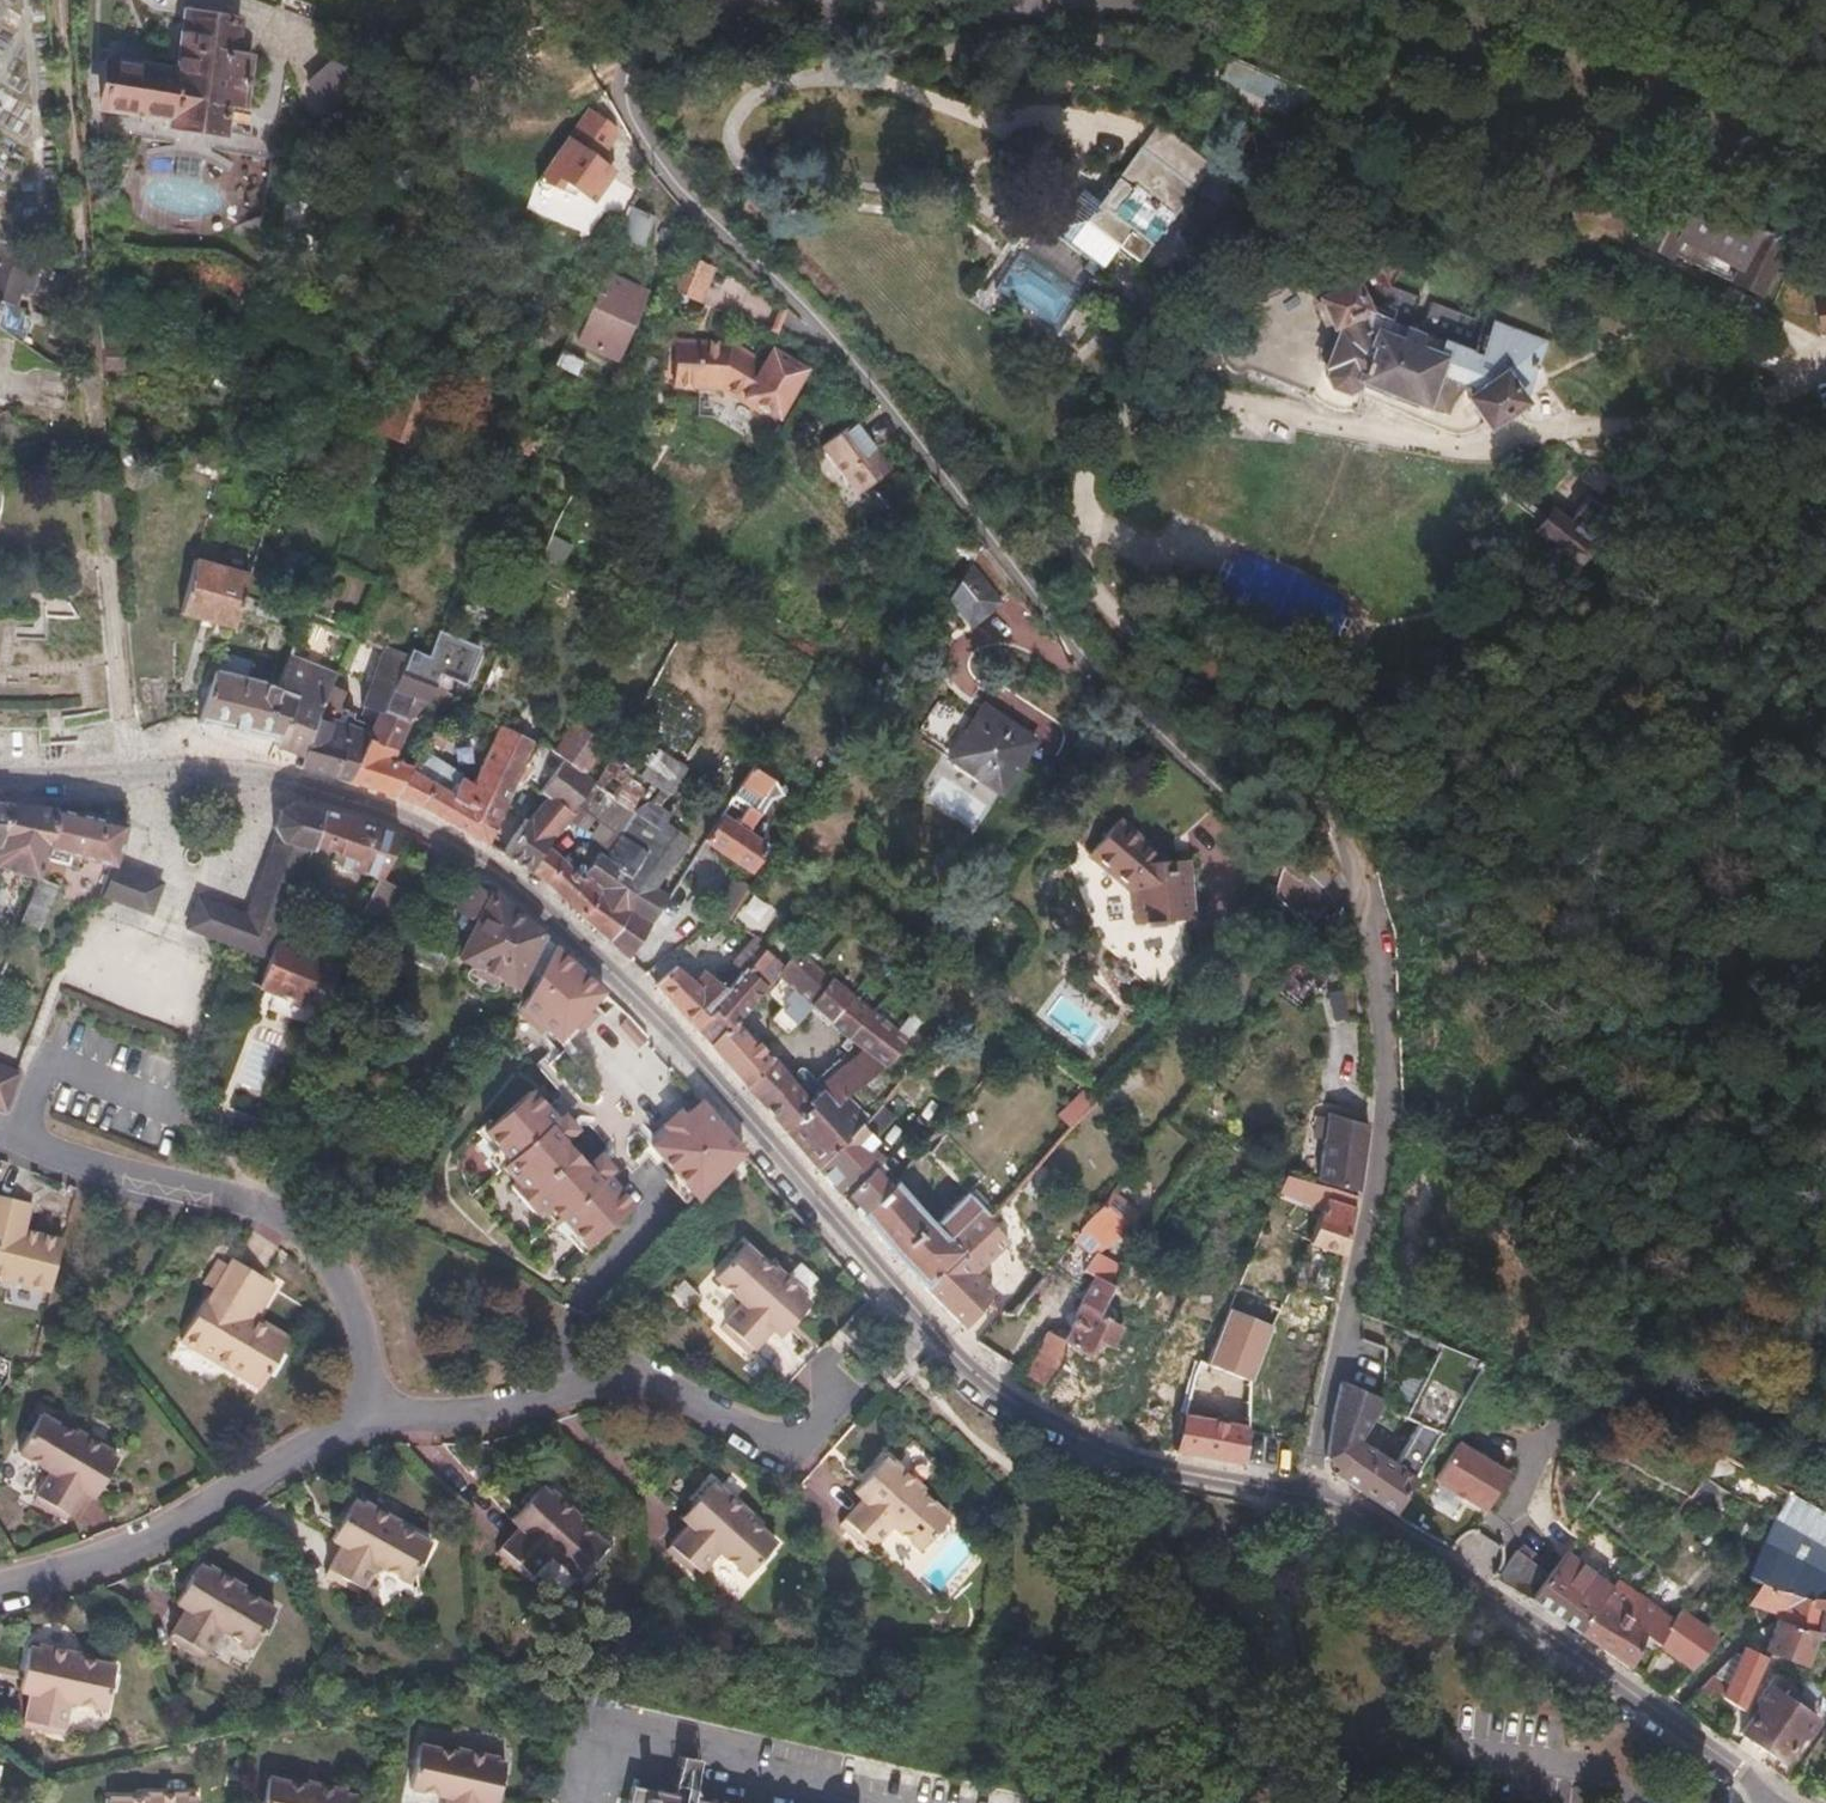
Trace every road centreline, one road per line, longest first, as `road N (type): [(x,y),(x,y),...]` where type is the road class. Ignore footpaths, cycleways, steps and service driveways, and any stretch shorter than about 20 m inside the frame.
road 1 (tertiary): [(0,786),(249,780),(343,795),(494,872),(658,1015),(777,1140),(888,1287),(977,1381),(1055,1427),(1156,1465),(1314,1489)]
road 2 (residential): [(1825,373),(1702,412),(1483,442),(1154,403),(1118,428),(1085,509),(1086,556),(1096,587),(1156,660),(1232,713),(1334,840),(1349,901)]
road 3 (residential): [(1349,901),(1288,858),(1095,668),(869,381),(666,169),(636,124),(627,95),(649,52),(724,0)]
road 4 (residential): [(1147,0),(1492,149),(1825,229)]
road 5 (residential): [(1314,1489),(1325,1390),(1369,1203),(1386,1089),(1374,985),(1349,901)]
road 6 (tertiary): [(1314,1489),(1433,1560),(1789,1802)]
road 7 (residential): [(827,1359),(826,1401),(814,1435),(779,1446),(644,1380),(489,1417),(377,1408)]
road 8 (residential): [(0,1134),(274,1212),(338,1275),(377,1408)]
road 9 (residential): [(377,1408),(117,1553),(0,1581)]
road 10 (residential): [(876,0),(917,7),(1056,0)]

